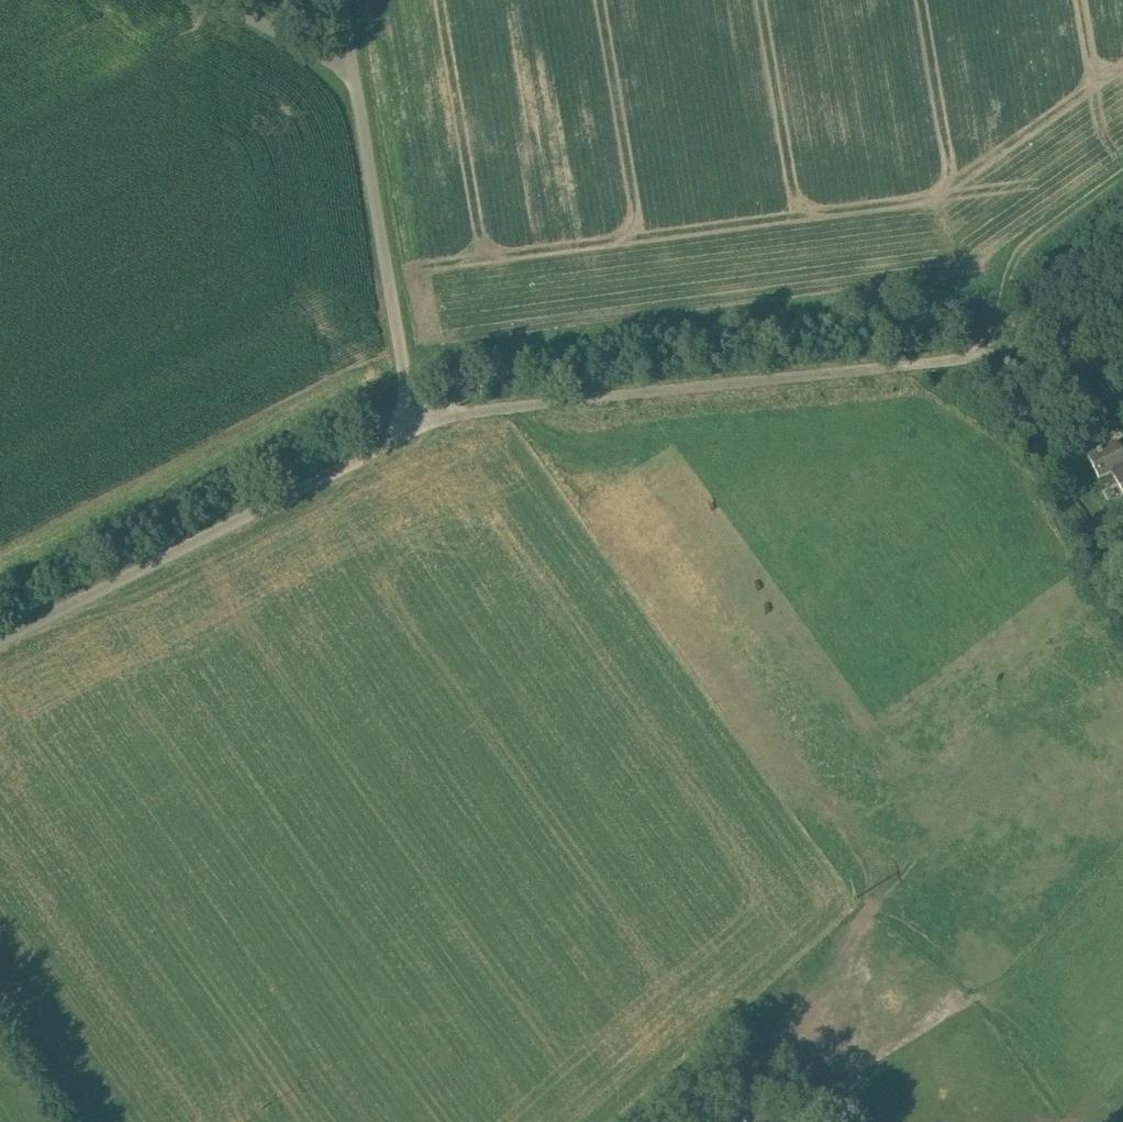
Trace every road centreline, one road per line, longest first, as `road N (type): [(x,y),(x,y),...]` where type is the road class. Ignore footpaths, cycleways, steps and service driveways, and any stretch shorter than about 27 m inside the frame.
road 1 (unclassified): [(395,437),(472,411),(965,358),(988,346),(1019,251),(1122,174)]
road 2 (unclassified): [(0,638),(395,437)]
road 3 (unclassified): [(342,0),(405,370),(395,437)]
road 4 (unclassified): [(86,1121),(0,1002)]

